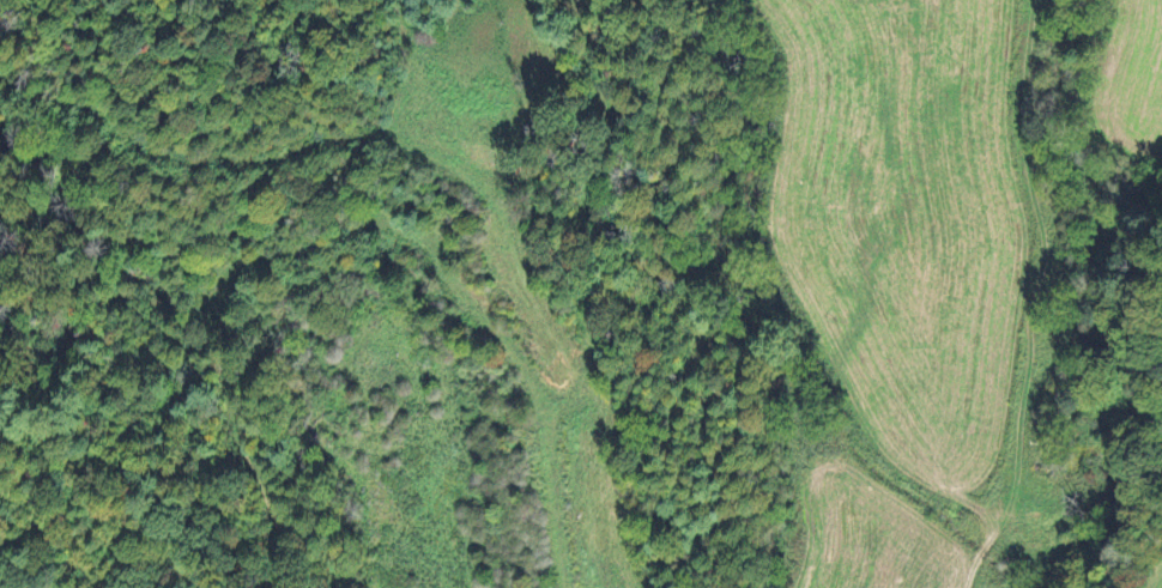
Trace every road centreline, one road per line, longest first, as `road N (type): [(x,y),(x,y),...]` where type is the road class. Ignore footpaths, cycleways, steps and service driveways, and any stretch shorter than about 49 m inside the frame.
road 1 (residential): [(969,587),(1018,477),(1043,263),(1022,126),(1032,0)]

